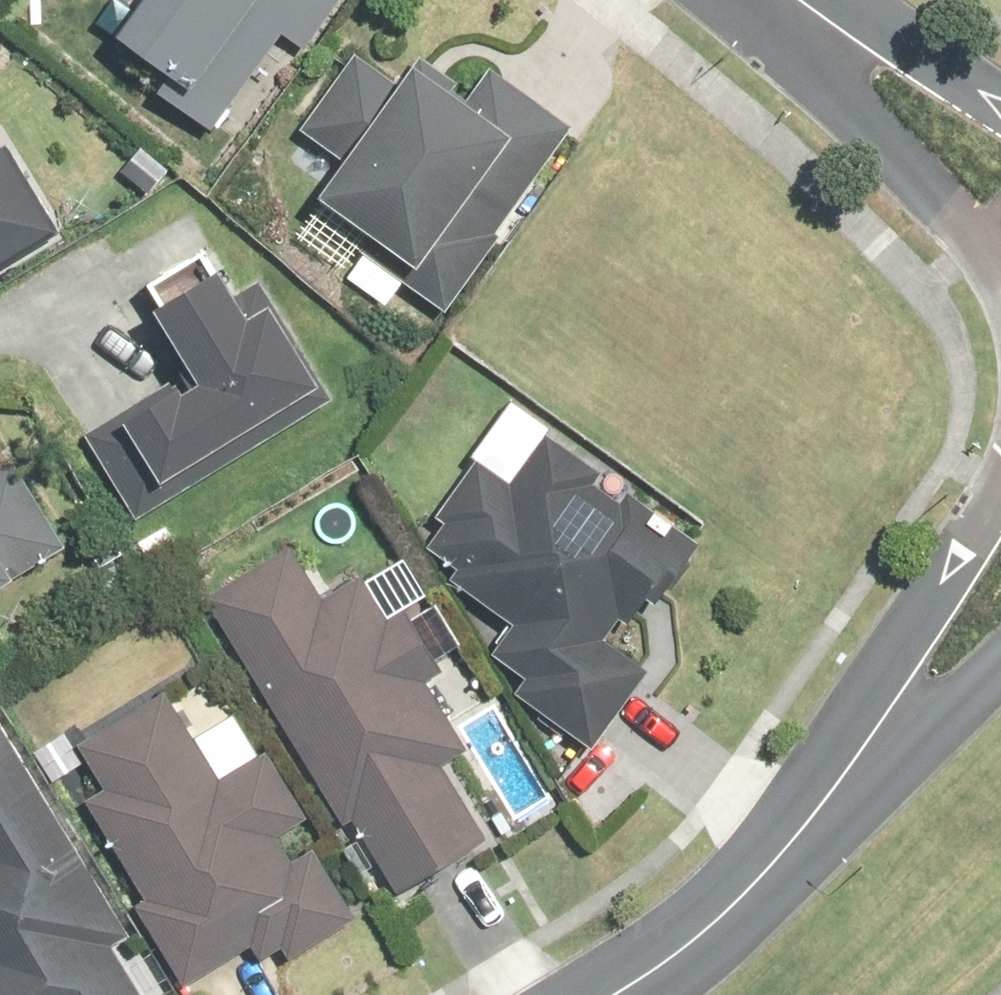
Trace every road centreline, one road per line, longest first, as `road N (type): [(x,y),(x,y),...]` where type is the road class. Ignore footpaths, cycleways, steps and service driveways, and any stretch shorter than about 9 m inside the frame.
road 1 (residential): [(624,994),(663,972),(774,871),(879,756)]
road 2 (tertiary): [(1000,243),(771,0)]
road 3 (residential): [(879,756),(1000,529)]
road 4 (tertiary): [(781,0),(1000,131)]
road 5 (residential): [(1000,652),(879,756)]

